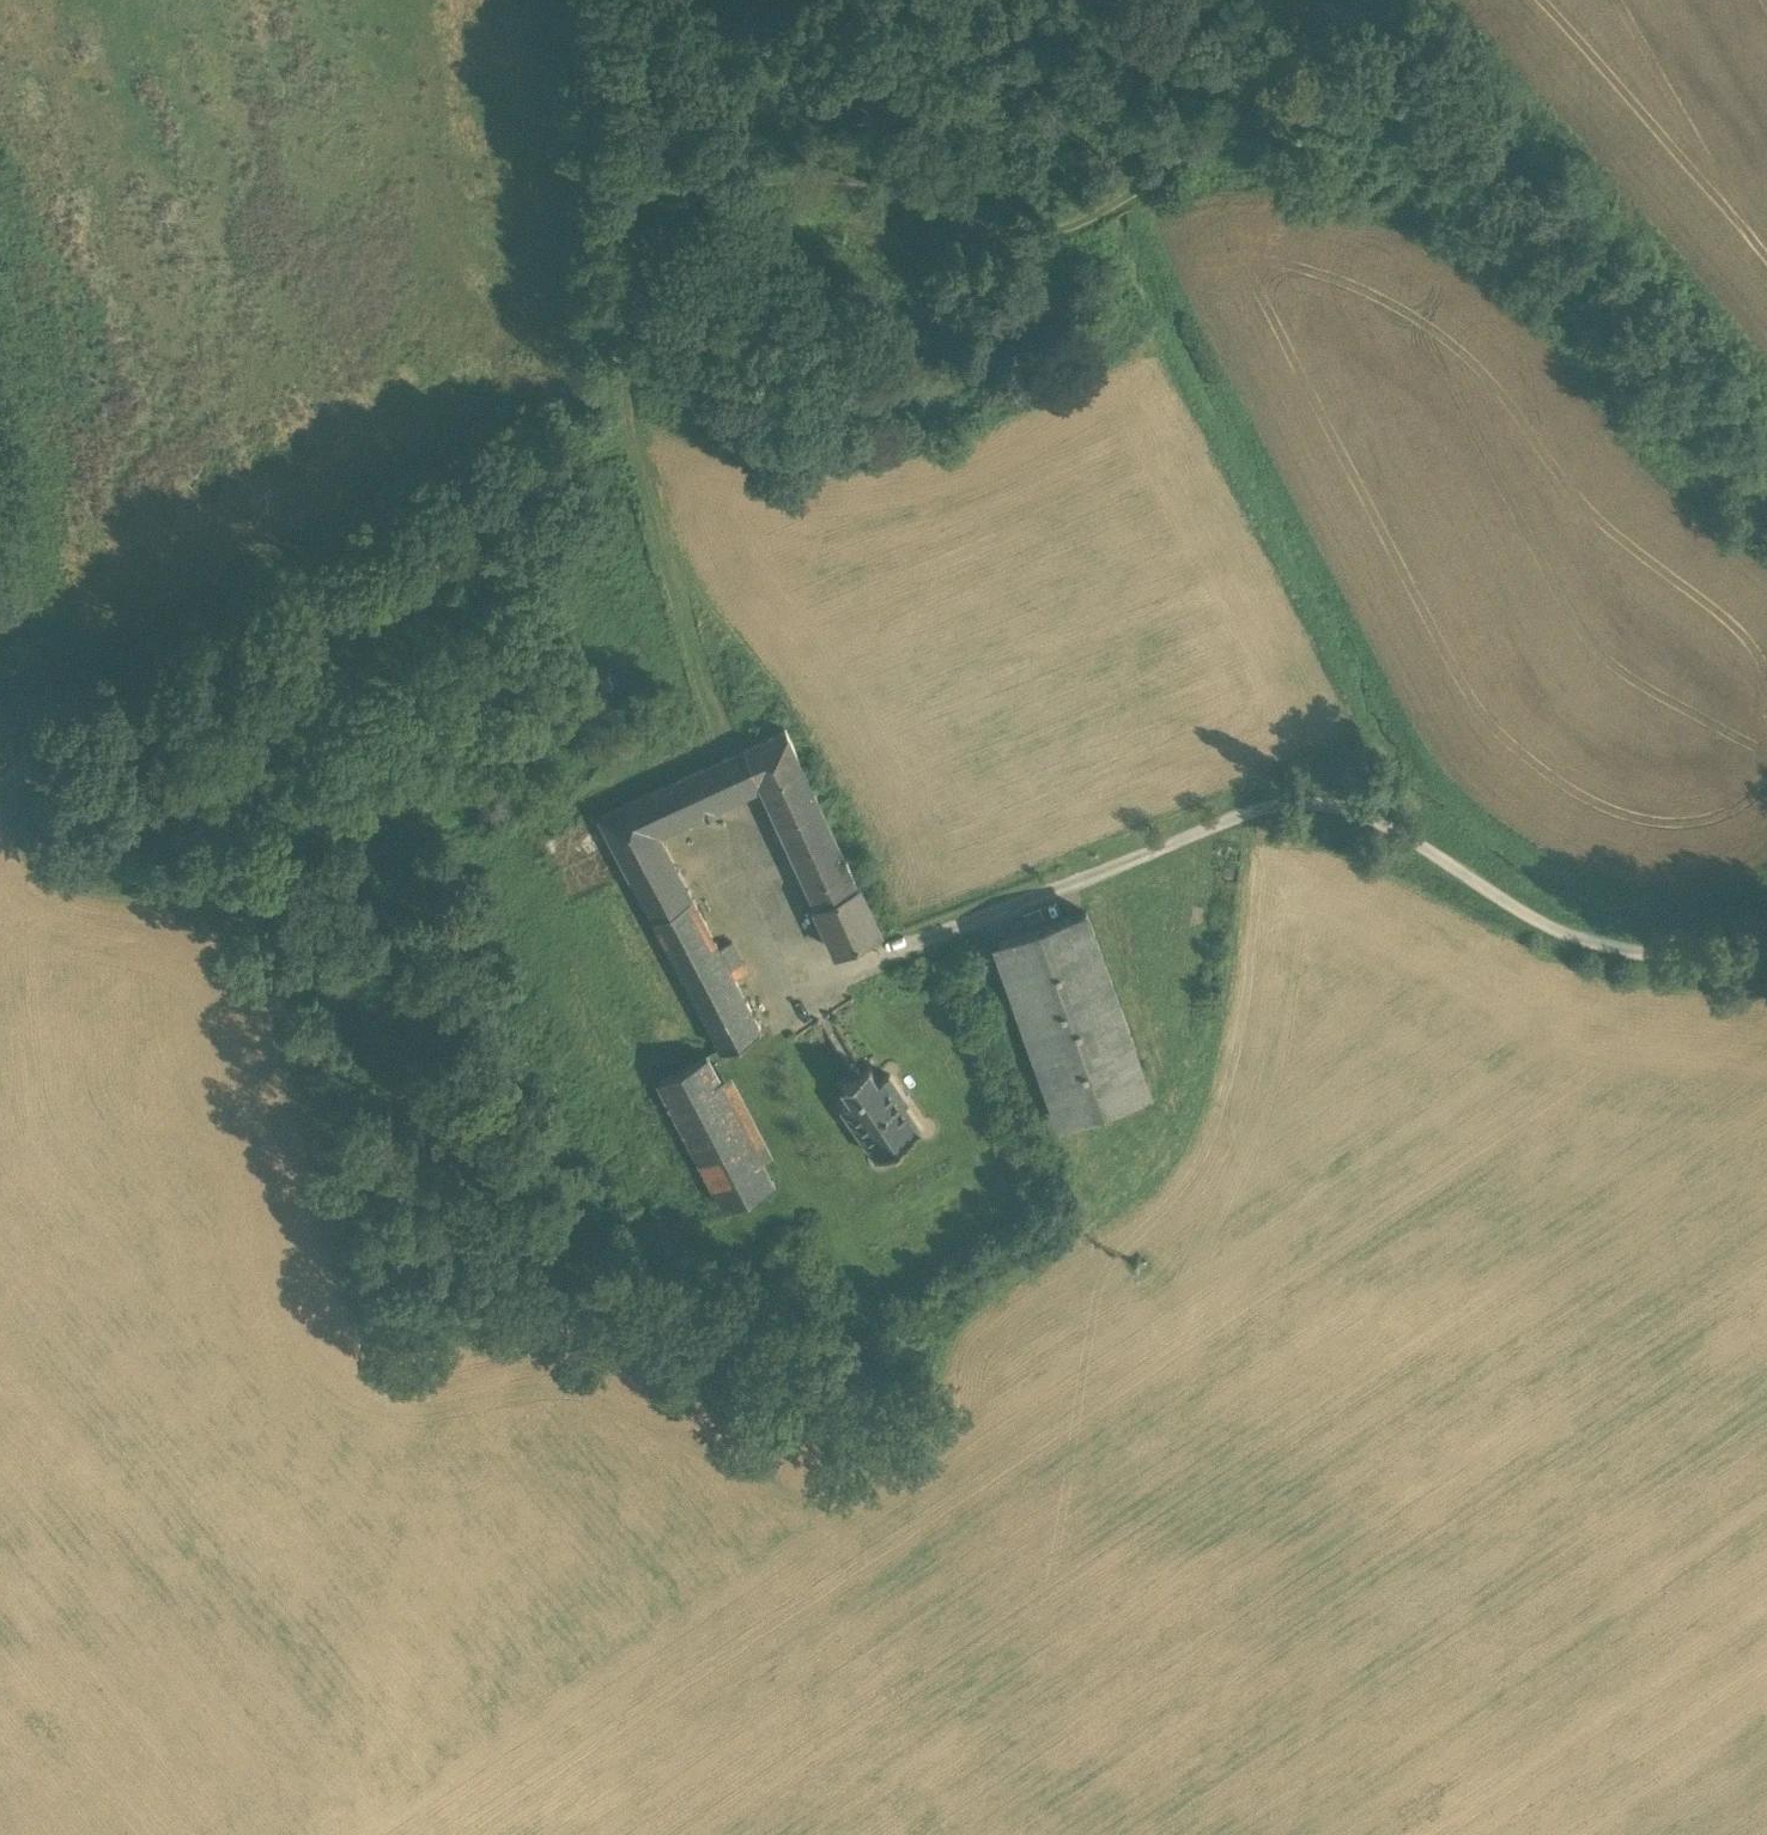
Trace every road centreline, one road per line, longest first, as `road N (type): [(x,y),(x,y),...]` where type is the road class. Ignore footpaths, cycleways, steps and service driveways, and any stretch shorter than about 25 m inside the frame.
road 1 (track): [(724,742),(655,405),(669,258),(773,186),(815,180),(1036,227),(1121,222),(1144,208)]

